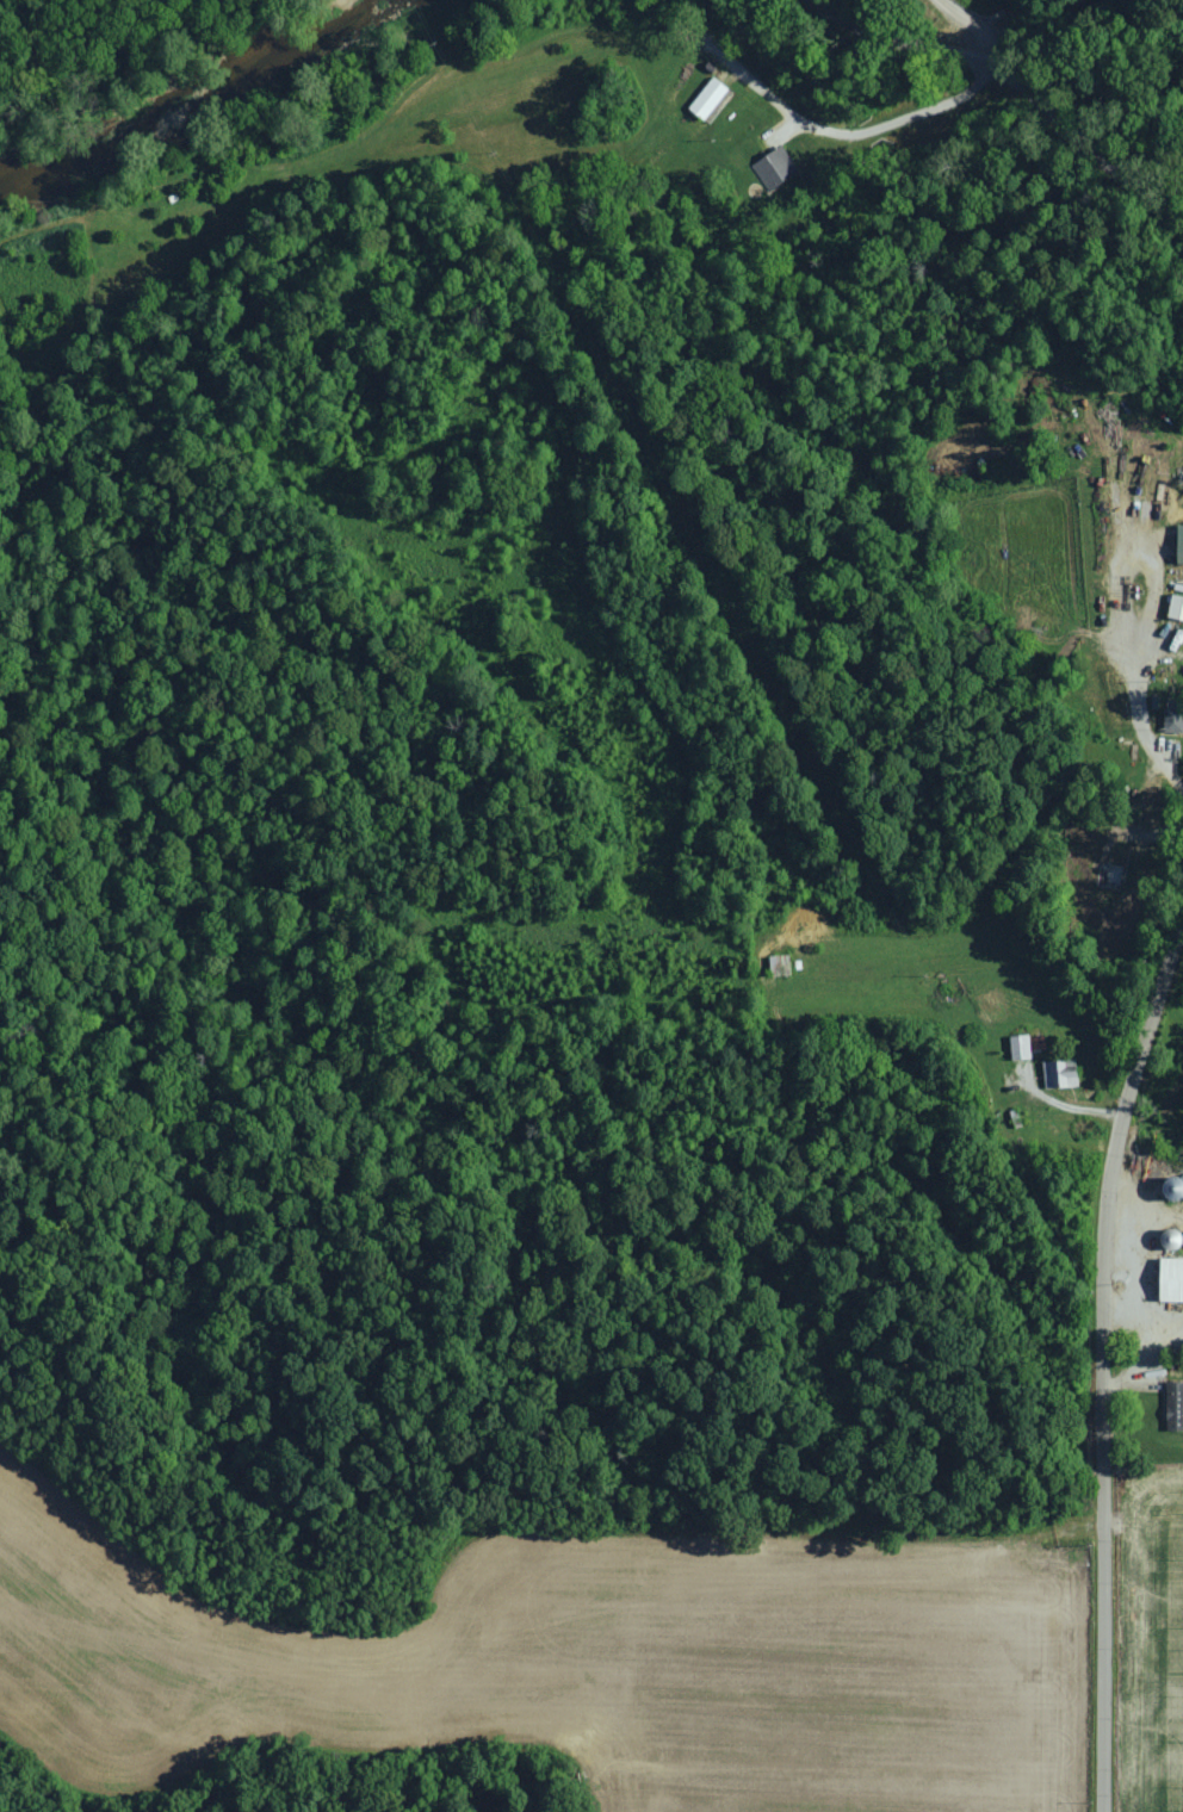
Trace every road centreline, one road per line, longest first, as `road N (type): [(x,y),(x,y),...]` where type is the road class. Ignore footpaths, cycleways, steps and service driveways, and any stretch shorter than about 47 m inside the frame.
road 1 (residential): [(1099,1811),(1092,1211),(1133,1047),(1182,909)]
road 2 (residential): [(1182,230),(1128,169),(858,0)]

